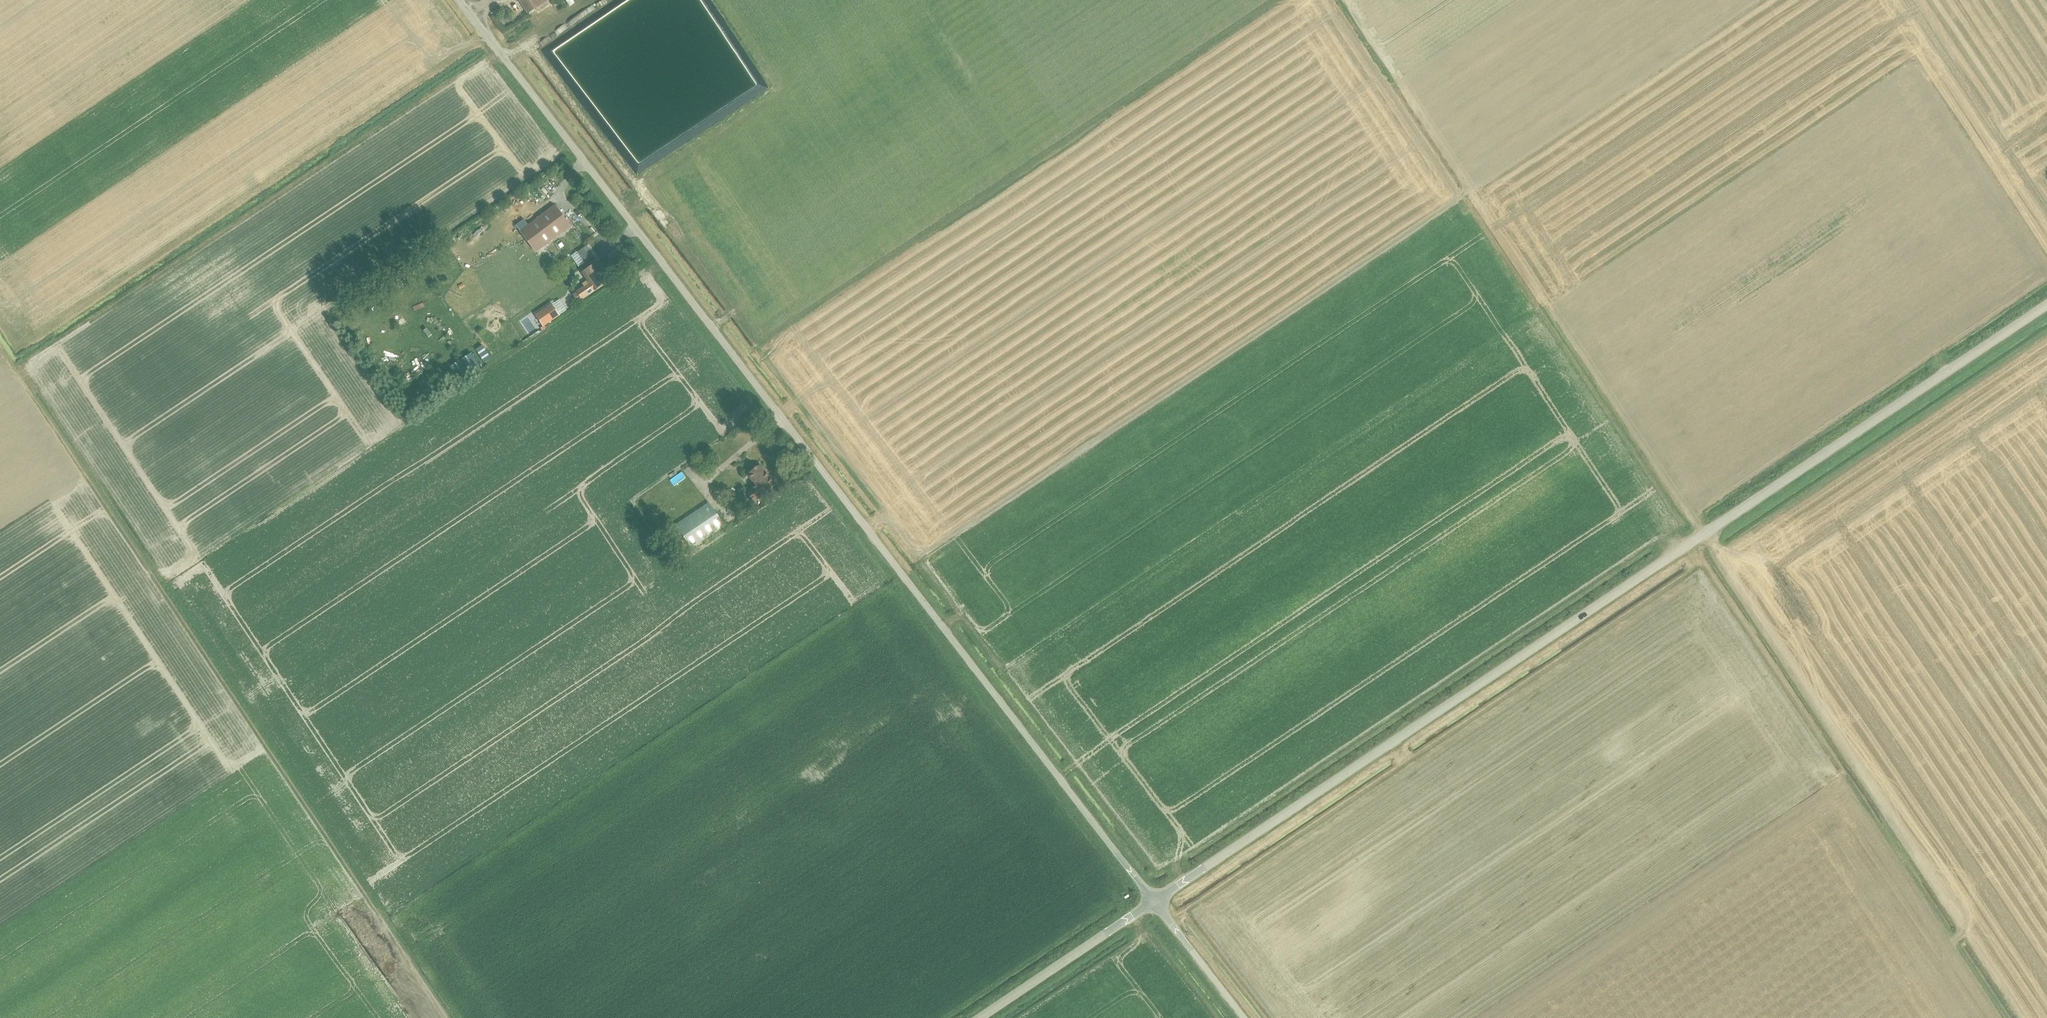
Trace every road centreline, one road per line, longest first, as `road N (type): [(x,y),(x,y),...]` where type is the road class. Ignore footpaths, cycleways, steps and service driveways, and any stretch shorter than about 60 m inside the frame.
road 1 (unclassified): [(1154,902),(463,0)]
road 2 (unclassified): [(1154,902),(2046,303)]
road 3 (unclassified): [(980,1017),(1154,902)]
road 4 (unclassified): [(1243,1017),(1154,902)]

